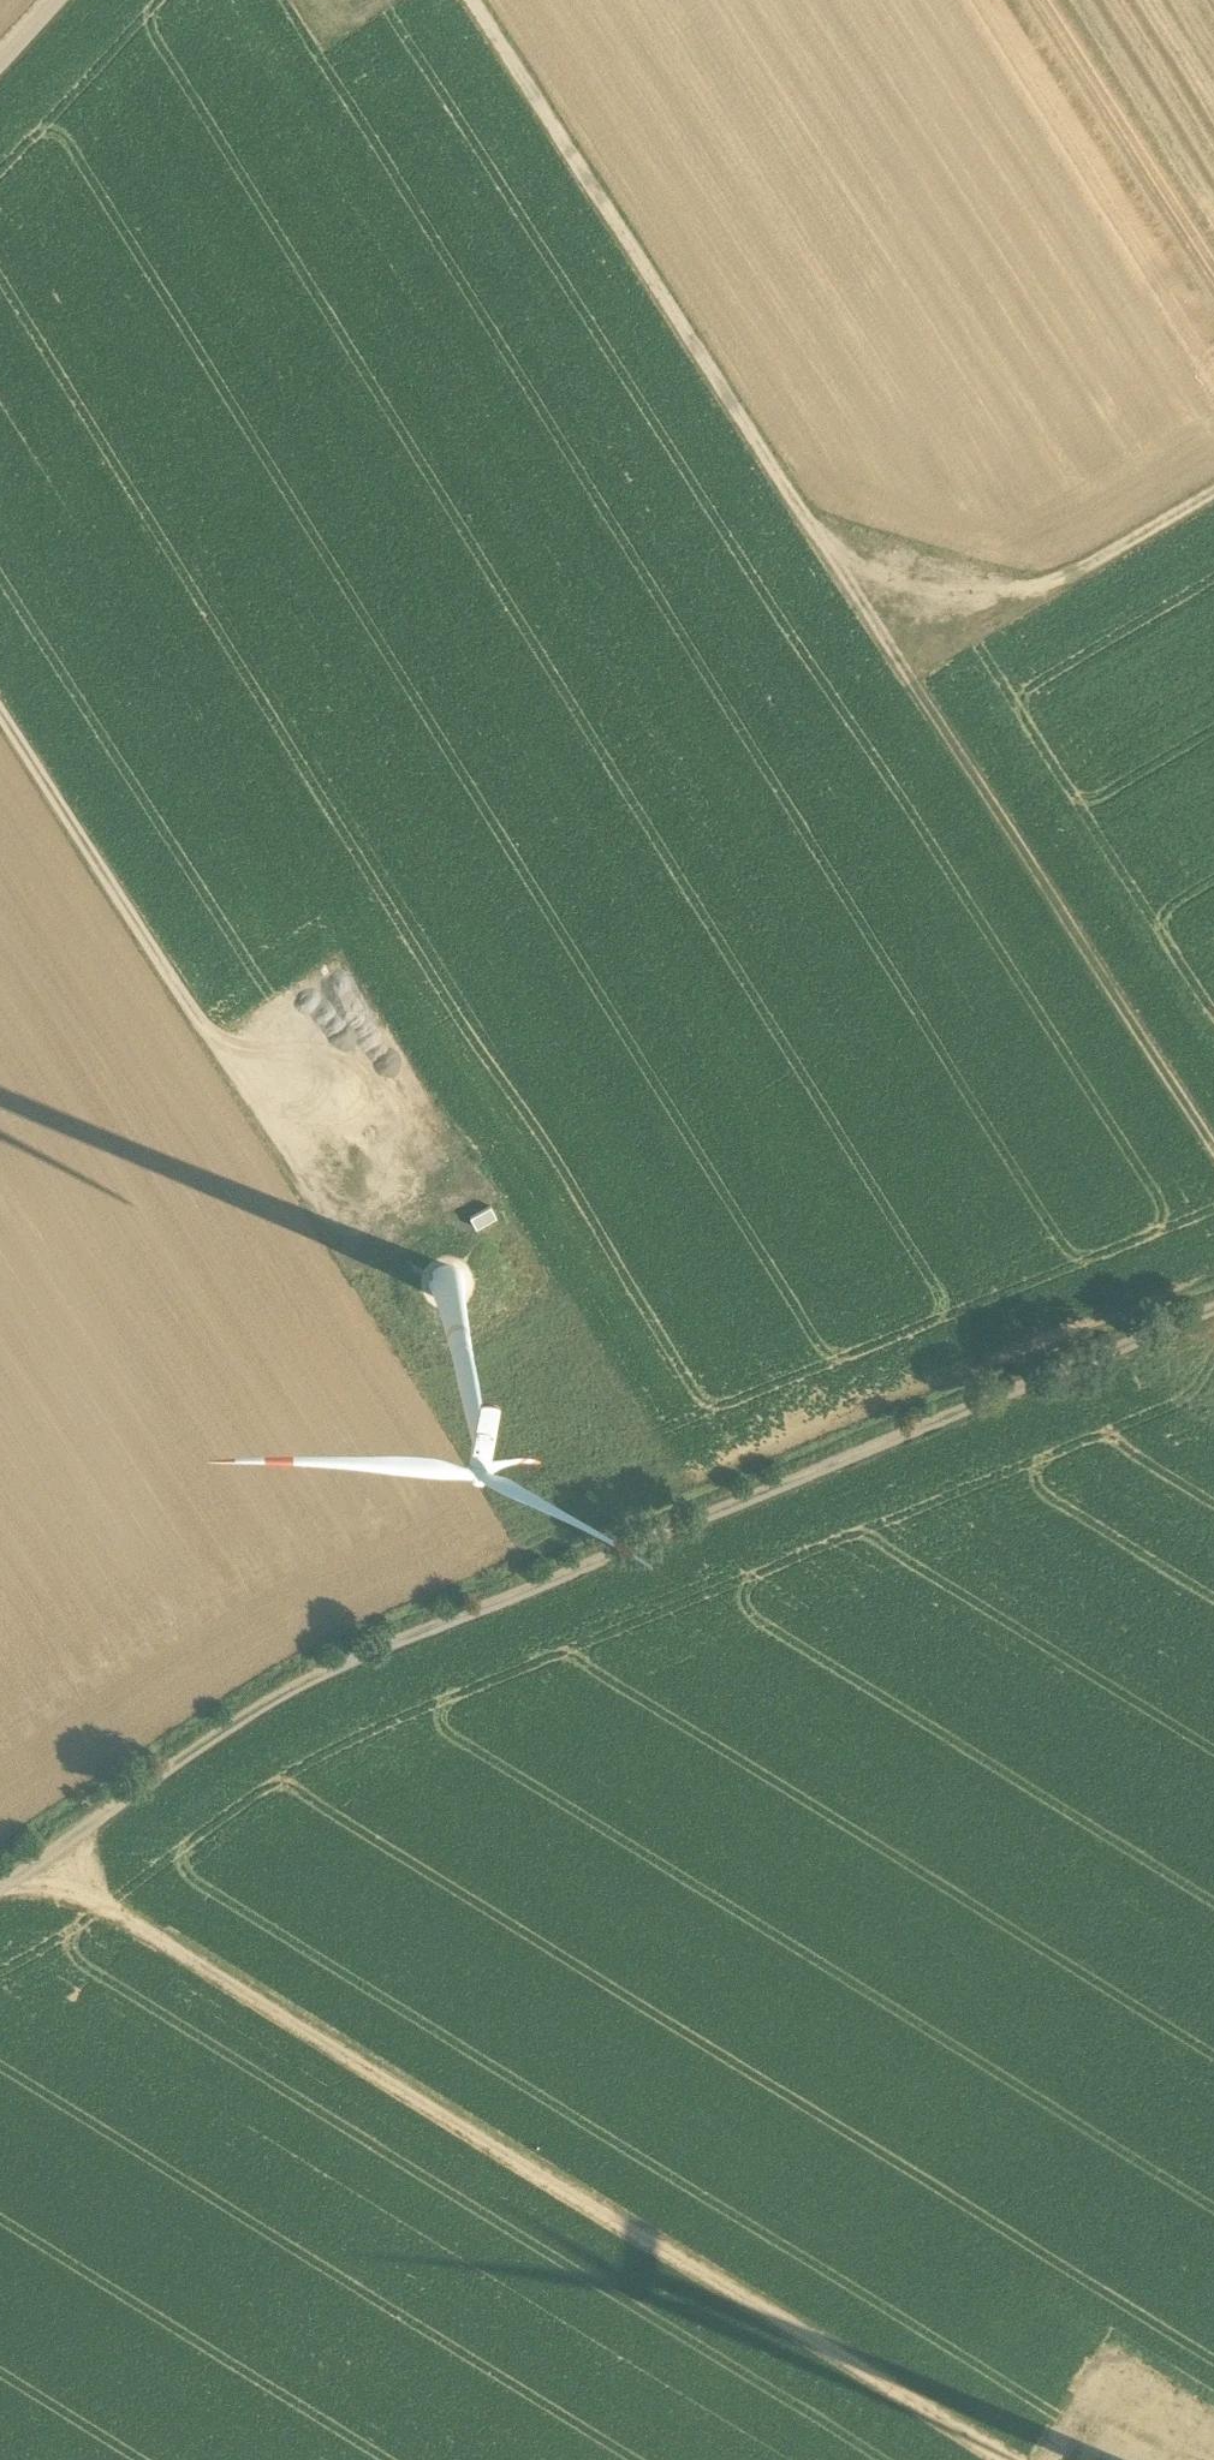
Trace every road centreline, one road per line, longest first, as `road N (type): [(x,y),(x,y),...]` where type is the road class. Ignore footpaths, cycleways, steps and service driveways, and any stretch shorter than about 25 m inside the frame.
road 1 (track): [(1213,1150),(475,0)]
road 2 (track): [(1213,1307),(339,1667),(268,1703),(0,1883)]
road 3 (track): [(48,1851),(118,1917),(1003,2459)]
road 4 (track): [(908,670),(1213,487)]

